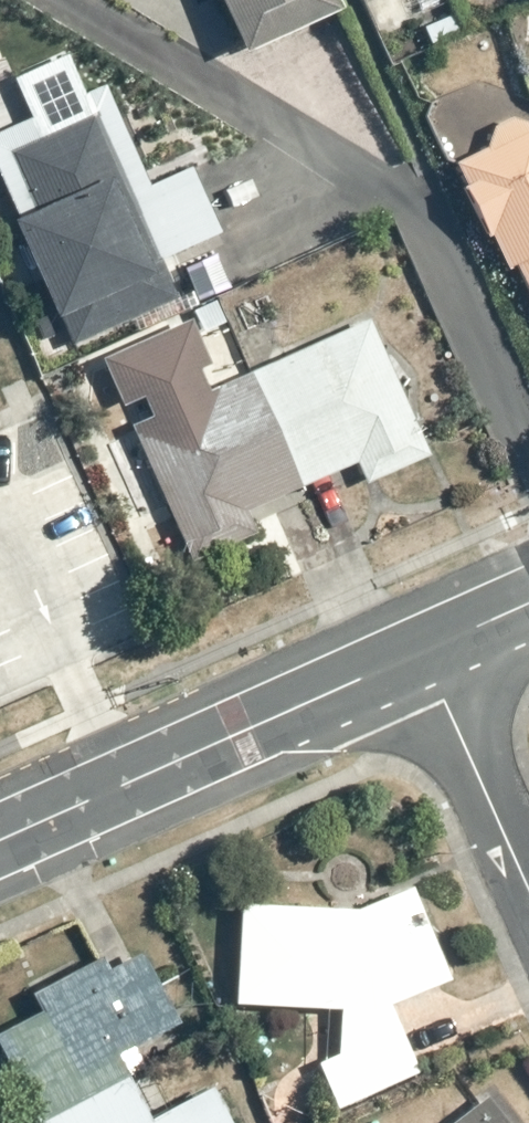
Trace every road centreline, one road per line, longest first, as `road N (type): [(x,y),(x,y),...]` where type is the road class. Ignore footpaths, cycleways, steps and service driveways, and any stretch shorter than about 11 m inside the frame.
road 1 (tertiary): [(0,842),(422,654)]
road 2 (residential): [(528,892),(422,654)]

